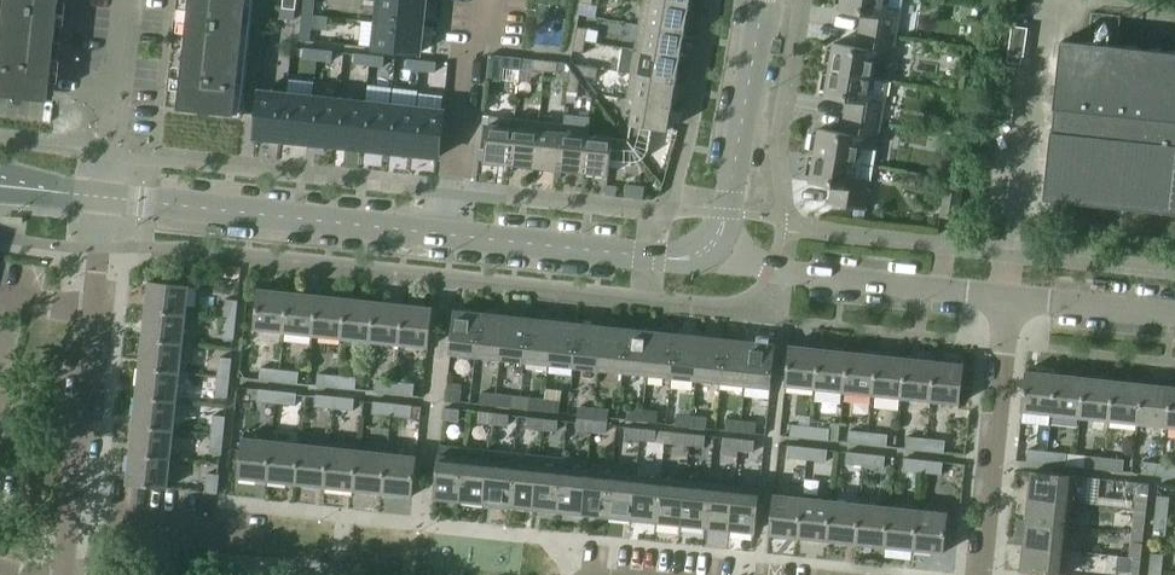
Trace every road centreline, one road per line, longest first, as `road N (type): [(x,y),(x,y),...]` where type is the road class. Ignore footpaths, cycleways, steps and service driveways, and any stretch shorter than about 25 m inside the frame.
road 1 (tertiary): [(102,199),(685,261),(715,246)]
road 2 (residential): [(715,246),(772,270),(1005,295)]
road 3 (residential): [(980,574),(1005,295)]
road 4 (residential): [(68,574),(94,306)]
road 5 (tertiary): [(715,246),(728,220),(764,0)]
road 6 (residential): [(102,199),(124,0)]
road 7 (residential): [(1005,295),(1174,313)]

